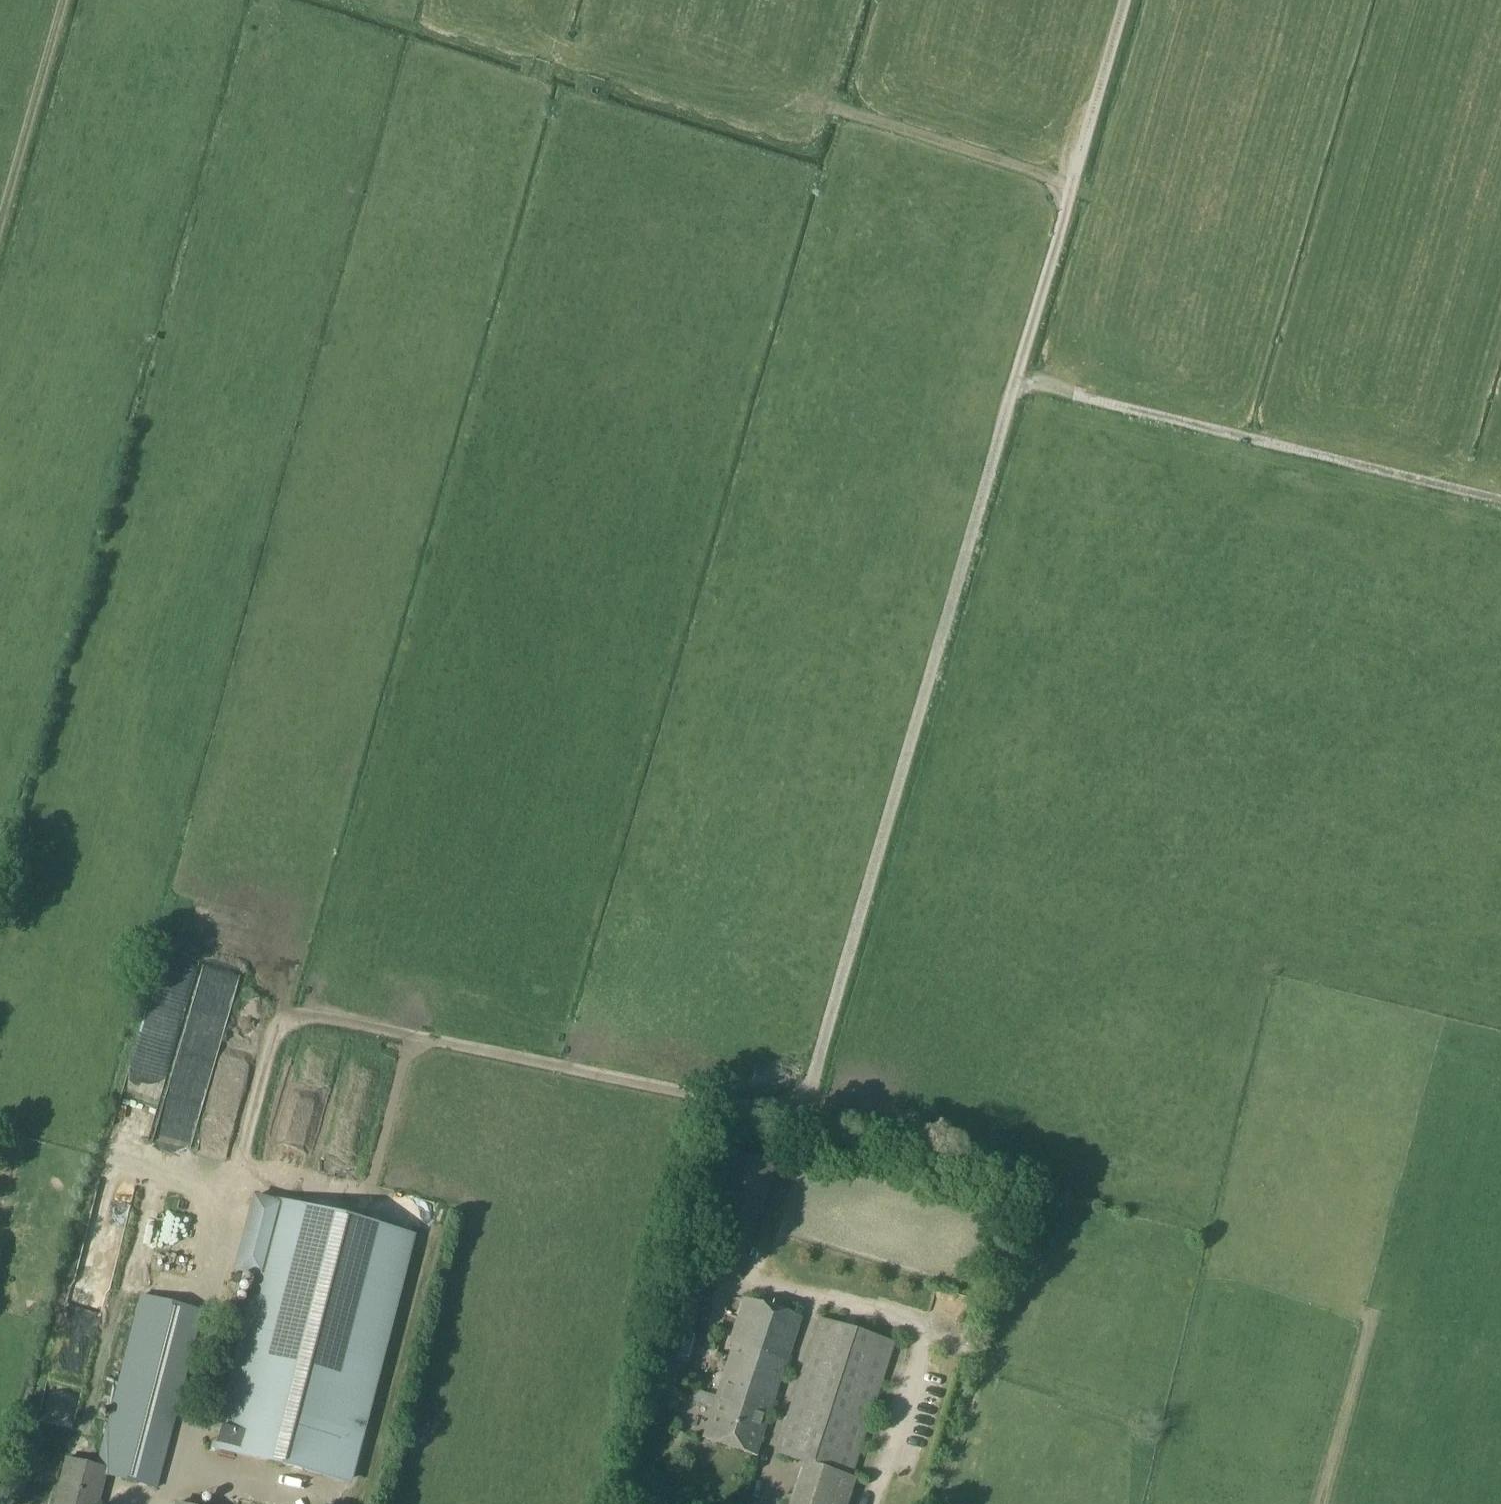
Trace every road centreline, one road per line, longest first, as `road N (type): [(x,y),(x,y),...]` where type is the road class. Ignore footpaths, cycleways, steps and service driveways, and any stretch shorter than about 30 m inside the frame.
road 1 (track): [(0,229),(63,0)]

